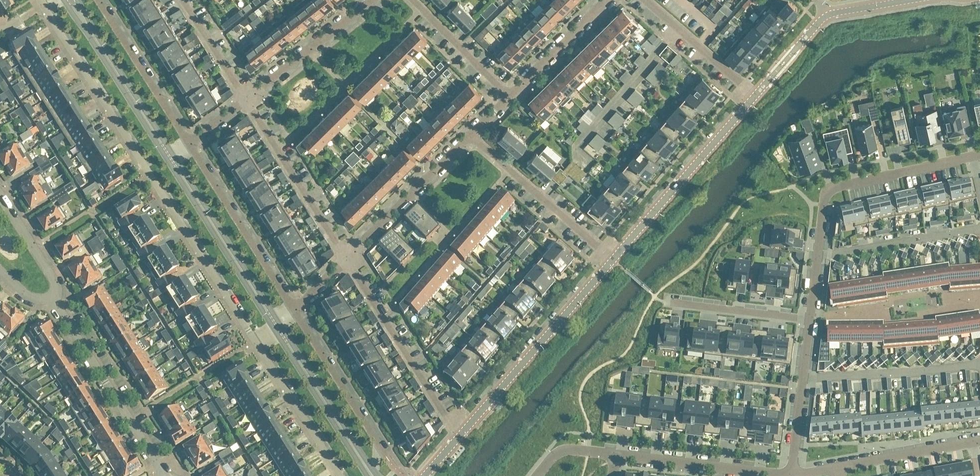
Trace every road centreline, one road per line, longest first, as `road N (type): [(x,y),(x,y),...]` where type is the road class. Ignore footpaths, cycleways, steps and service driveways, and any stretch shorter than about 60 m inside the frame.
road 1 (residential): [(257,344),(42,5),(49,0)]
road 2 (residential): [(809,319),(829,190),(979,155)]
road 3 (residential): [(457,439),(612,258)]
road 4 (residential): [(612,258),(753,98)]
road 5 (residential): [(162,475),(52,296)]
road 6 (secondary): [(276,327),(169,157)]
road 7 (residential): [(294,310),(188,145)]
road 8 (residential): [(612,258),(470,135)]
road 9 (residential): [(244,101),(346,258)]
road 10 (secondary): [(169,157),(70,0)]
road 11 (secondary): [(373,475),(276,327)]
road 12 (residential): [(614,454),(789,475)]
road 13 (residential): [(346,258),(470,135)]
road 14 (residential): [(188,145),(98,0)]
road 15 (residential): [(244,101),(372,0)]
road 16 (residential): [(380,446),(294,310)]
road 17 (residential): [(790,475),(809,319)]
road 18 (residential): [(340,475),(257,344)]
road 19 (residential): [(753,98),(644,0)]
road 20 (residential): [(979,439),(836,468)]
road 21 (residential): [(457,439),(383,316)]
road 22 (residential): [(809,319),(671,302)]
road 23 (residential): [(508,97),(607,0)]
road 24 (residential): [(508,97),(412,0)]

